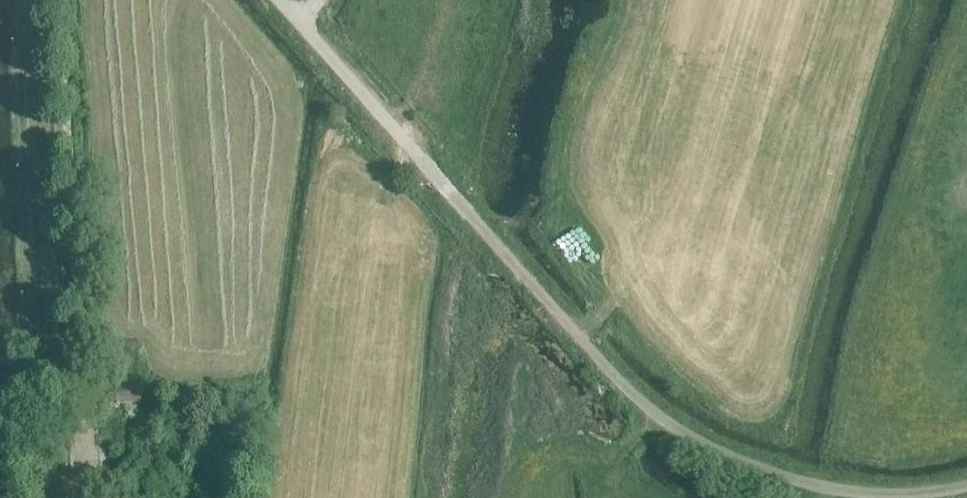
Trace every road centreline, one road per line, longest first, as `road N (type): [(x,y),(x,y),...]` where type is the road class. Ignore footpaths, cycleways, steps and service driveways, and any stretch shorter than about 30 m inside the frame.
road 1 (unclassified): [(836,491),(721,454),(626,391),(314,33)]
road 2 (unclassified): [(76,422),(54,0)]
road 3 (unclassified): [(836,491),(966,481)]

